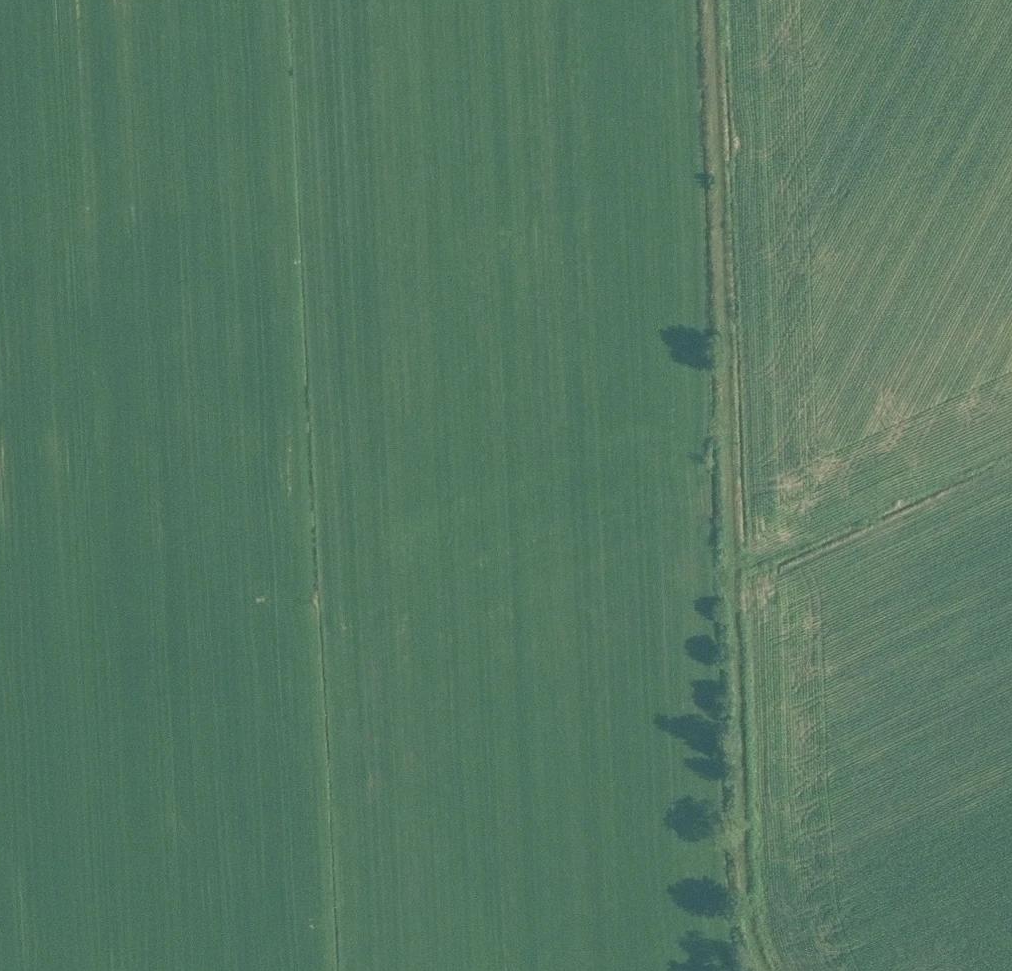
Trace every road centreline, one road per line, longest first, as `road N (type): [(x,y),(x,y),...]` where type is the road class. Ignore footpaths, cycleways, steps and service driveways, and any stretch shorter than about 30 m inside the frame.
road 1 (track): [(766,970),(746,923),(712,0)]

